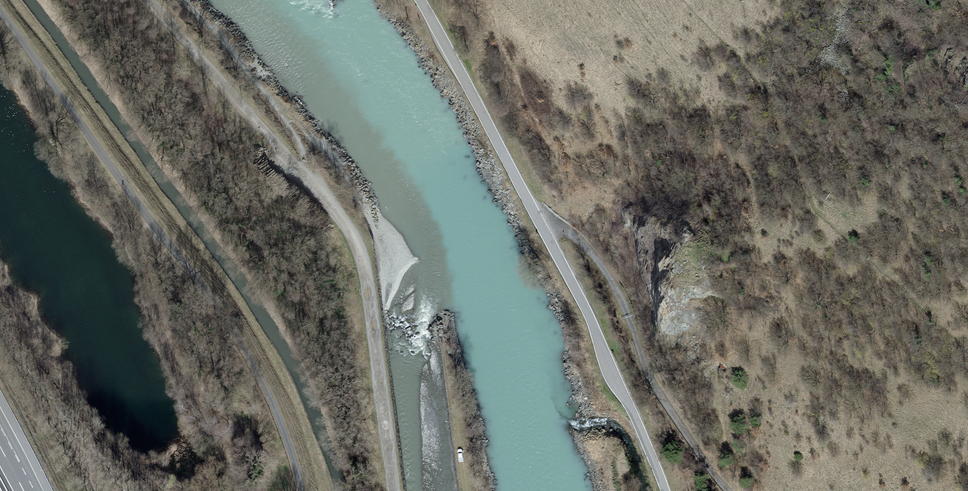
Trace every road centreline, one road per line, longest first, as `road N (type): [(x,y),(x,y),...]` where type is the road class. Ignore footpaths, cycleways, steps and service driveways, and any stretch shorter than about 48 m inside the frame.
road 1 (track): [(395,490),(368,284),(353,237),(148,0)]
road 2 (unclassified): [(0,15),(254,369),(284,431),(300,490)]
road 3 (unclassified): [(540,224),(555,224),(575,239),(609,282),(629,341),(725,490)]
road 4 (unclassified): [(662,490),(589,317),(540,224)]
road 5 (unclassified): [(540,224),(420,0)]
road 6 (track): [(468,490),(452,345)]

